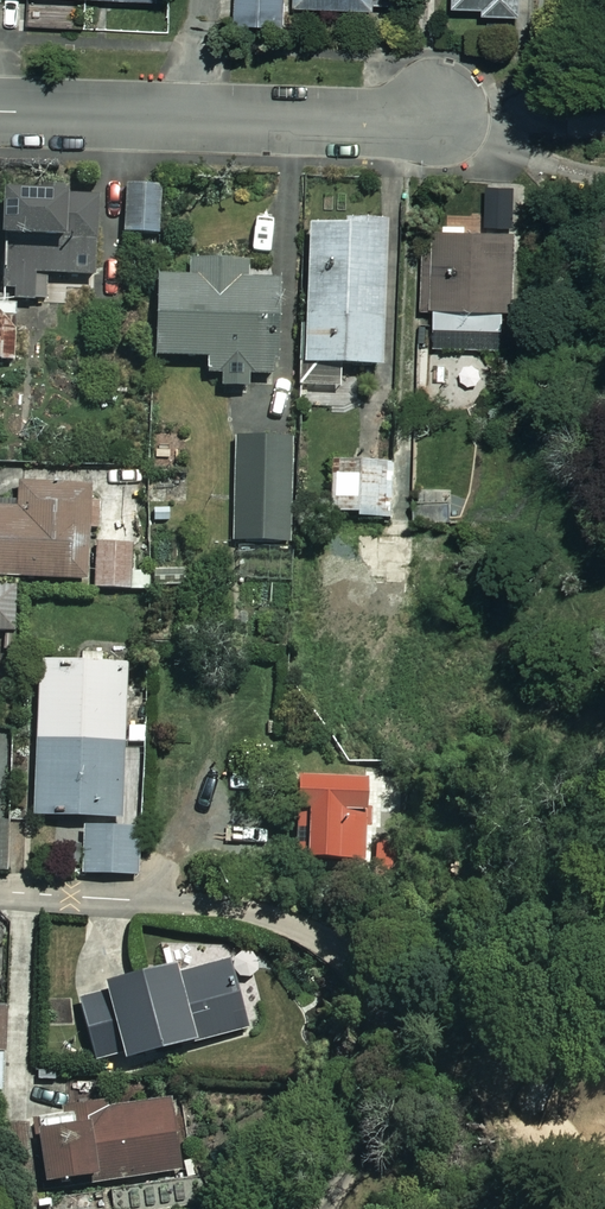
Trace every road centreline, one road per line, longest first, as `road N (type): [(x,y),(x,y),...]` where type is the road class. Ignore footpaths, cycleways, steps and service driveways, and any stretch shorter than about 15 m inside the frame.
road 1 (residential): [(0,111),(389,122),(443,109)]

